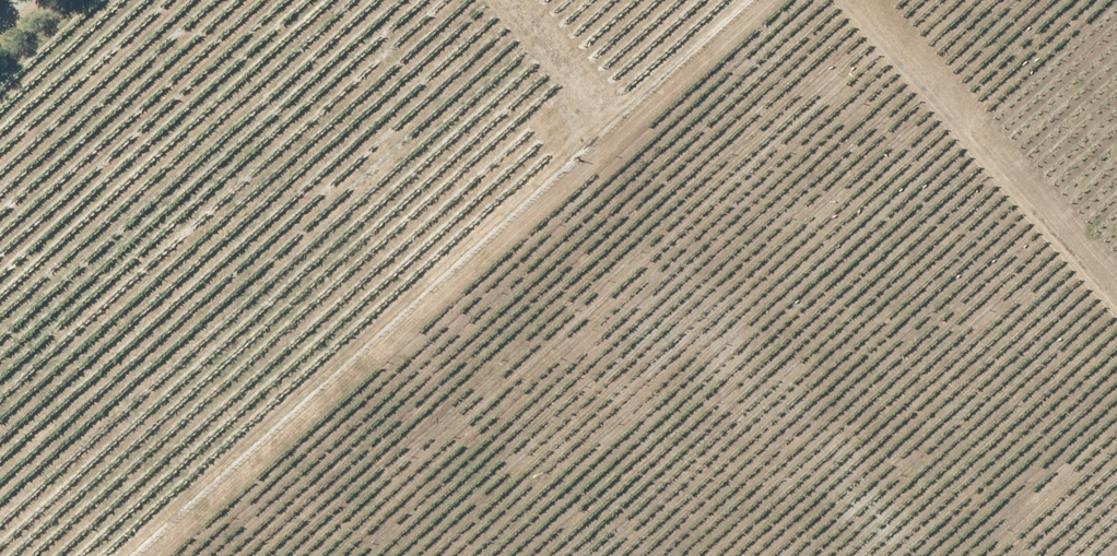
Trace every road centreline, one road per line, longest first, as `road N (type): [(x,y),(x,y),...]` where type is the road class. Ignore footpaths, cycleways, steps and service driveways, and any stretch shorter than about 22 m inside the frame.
road 1 (track): [(150,555),(765,0)]
road 2 (track): [(862,0),(1116,285)]
road 3 (track): [(644,103),(604,97),(511,0)]

